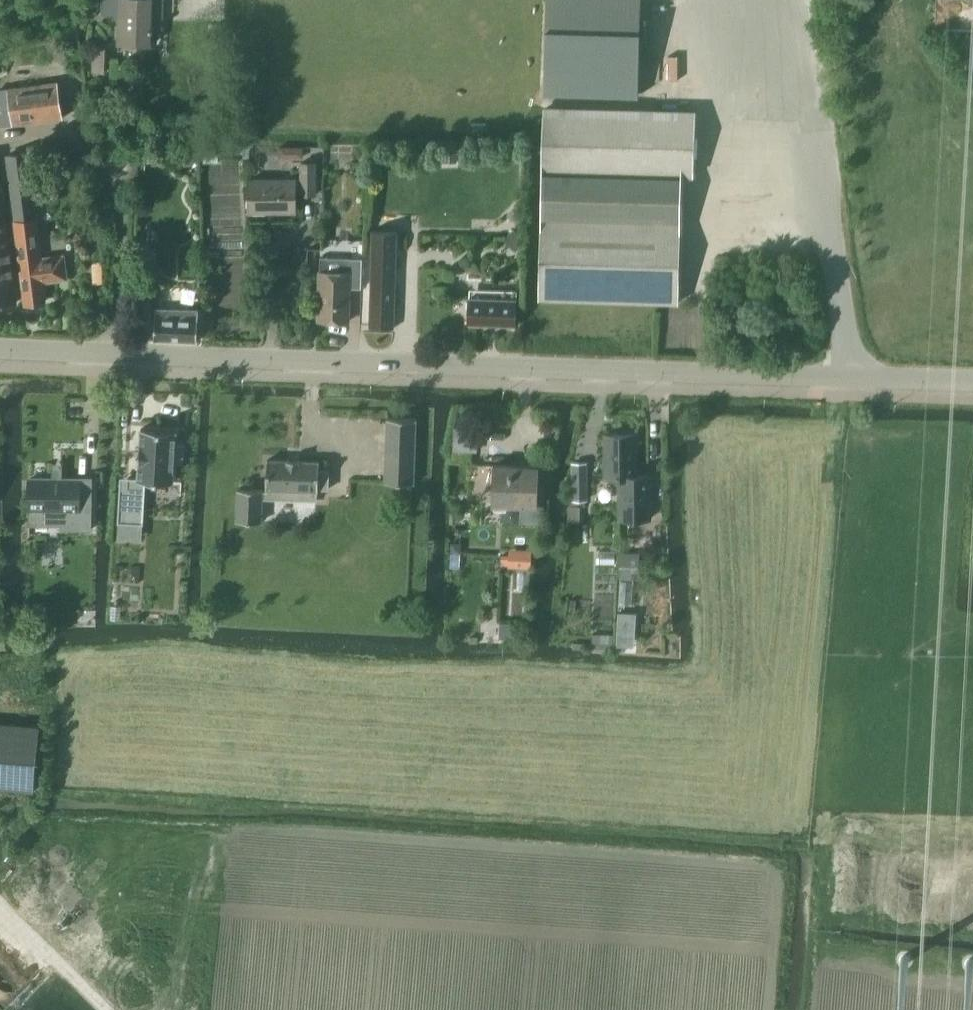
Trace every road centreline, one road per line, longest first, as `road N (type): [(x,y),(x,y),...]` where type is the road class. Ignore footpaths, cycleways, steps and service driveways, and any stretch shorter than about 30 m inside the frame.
road 1 (tertiary): [(0,345),(972,382)]
road 2 (track): [(100,1009),(0,899)]

